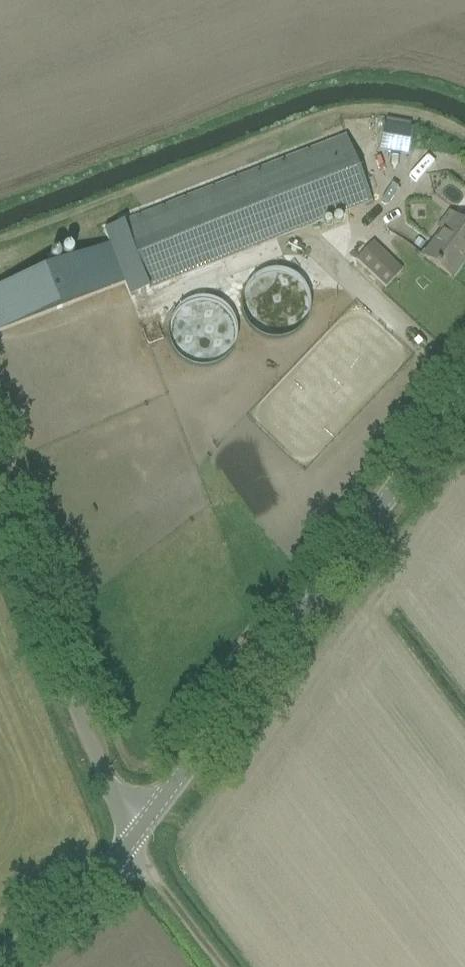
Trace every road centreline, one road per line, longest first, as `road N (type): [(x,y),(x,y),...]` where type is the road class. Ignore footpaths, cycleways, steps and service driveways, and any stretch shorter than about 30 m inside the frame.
road 1 (unclassified): [(129,854),(464,396)]
road 2 (unclassified): [(129,854),(0,531)]
road 3 (unclassified): [(0,963),(82,903),(129,854)]
road 4 (track): [(129,854),(216,966)]

